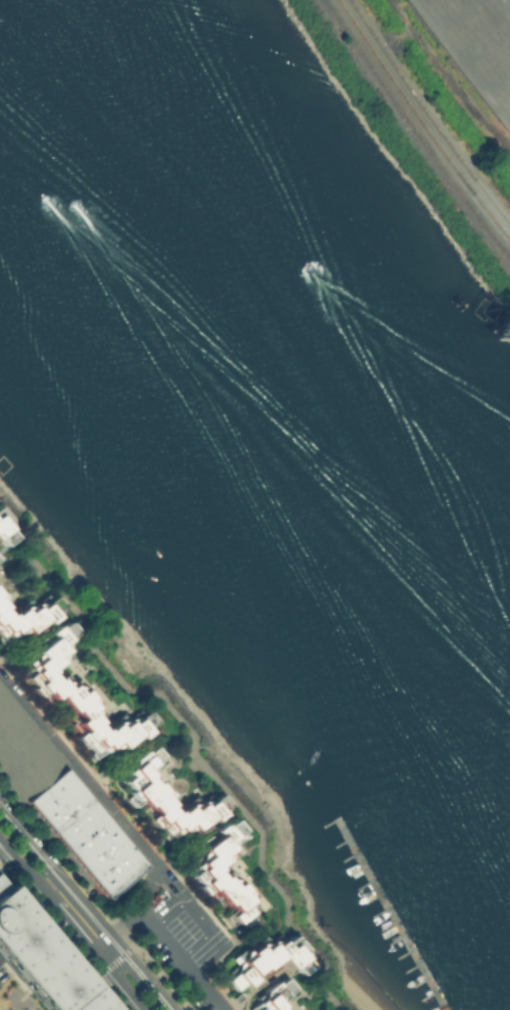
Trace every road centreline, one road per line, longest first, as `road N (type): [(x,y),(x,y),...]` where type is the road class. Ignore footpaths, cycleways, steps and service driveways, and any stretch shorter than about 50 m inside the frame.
road 1 (secondary): [(121,956),(0,815)]

